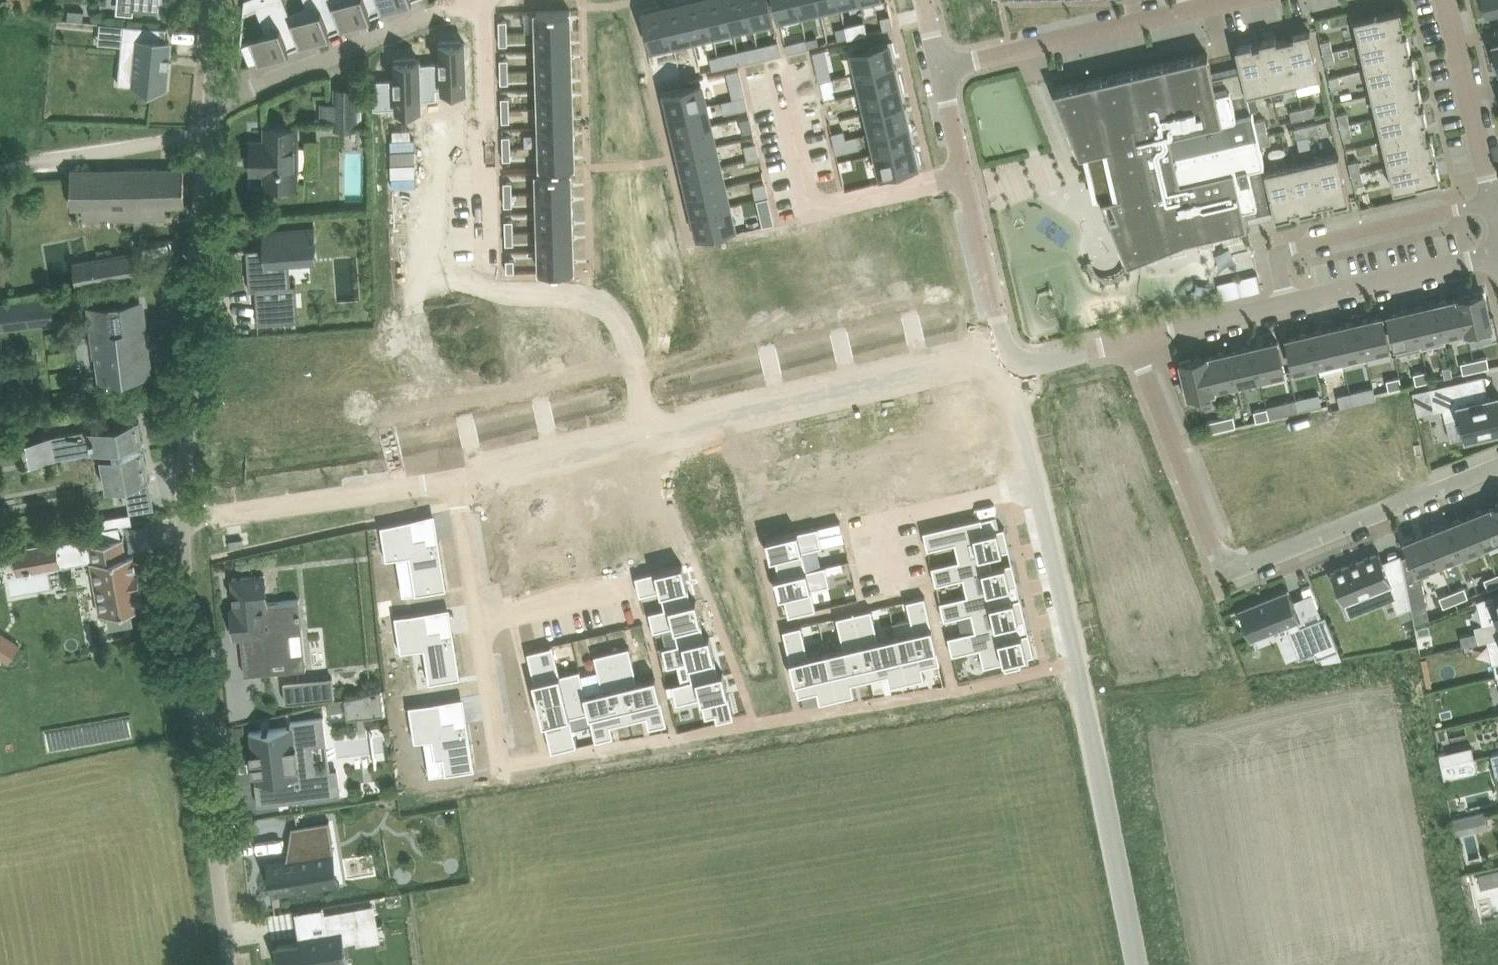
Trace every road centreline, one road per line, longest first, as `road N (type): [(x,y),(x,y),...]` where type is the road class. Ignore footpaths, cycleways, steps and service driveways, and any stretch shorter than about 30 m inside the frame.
road 1 (residential): [(453,474),(1008,357)]
road 2 (residential): [(1497,467),(1266,559),(1224,556),(1137,340)]
road 3 (unclassified): [(234,964),(187,594),(185,517)]
road 4 (unclassified): [(185,517),(215,101)]
road 5 (residential): [(1077,676),(1008,357)]
road 6 (residential): [(1232,0),(940,68)]
road 7 (residential): [(501,769),(453,474)]
road 8 (residential): [(940,68),(1008,357)]
road 9 (residential): [(185,517),(453,474)]
road 10 (residential): [(1494,200),(1286,251),(1280,273),(1288,306)]
road 11 (residential): [(215,101),(429,14)]
road 12 (residential): [(1288,306),(1497,257)]
road 13 (residential): [(1494,200),(1447,0)]
road 14 (residential): [(1137,340),(1288,306)]
road 15 (residential): [(1008,357),(1048,361),(1137,340)]

